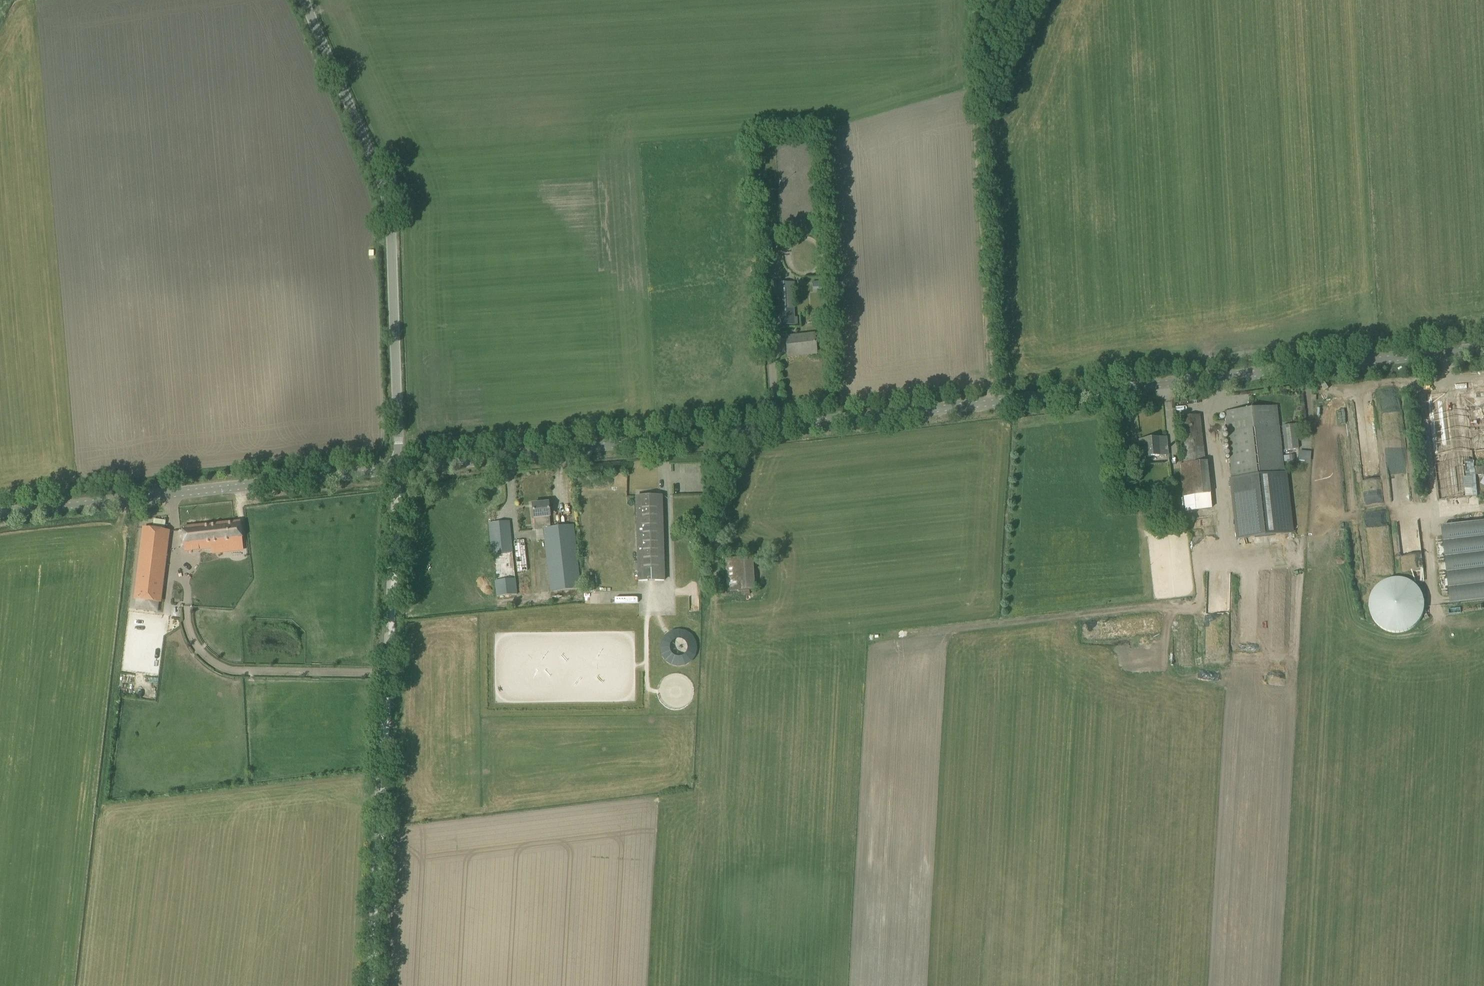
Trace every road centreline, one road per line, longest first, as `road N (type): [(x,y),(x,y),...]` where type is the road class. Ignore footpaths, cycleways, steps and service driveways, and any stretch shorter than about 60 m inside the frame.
road 1 (unclassified): [(399,469),(1483,348)]
road 2 (track): [(399,469),(372,985)]
road 3 (unclassified): [(399,469),(389,207),(306,0)]
road 4 (track): [(974,0),(991,402)]
road 5 (unclassified): [(399,469),(0,513)]

